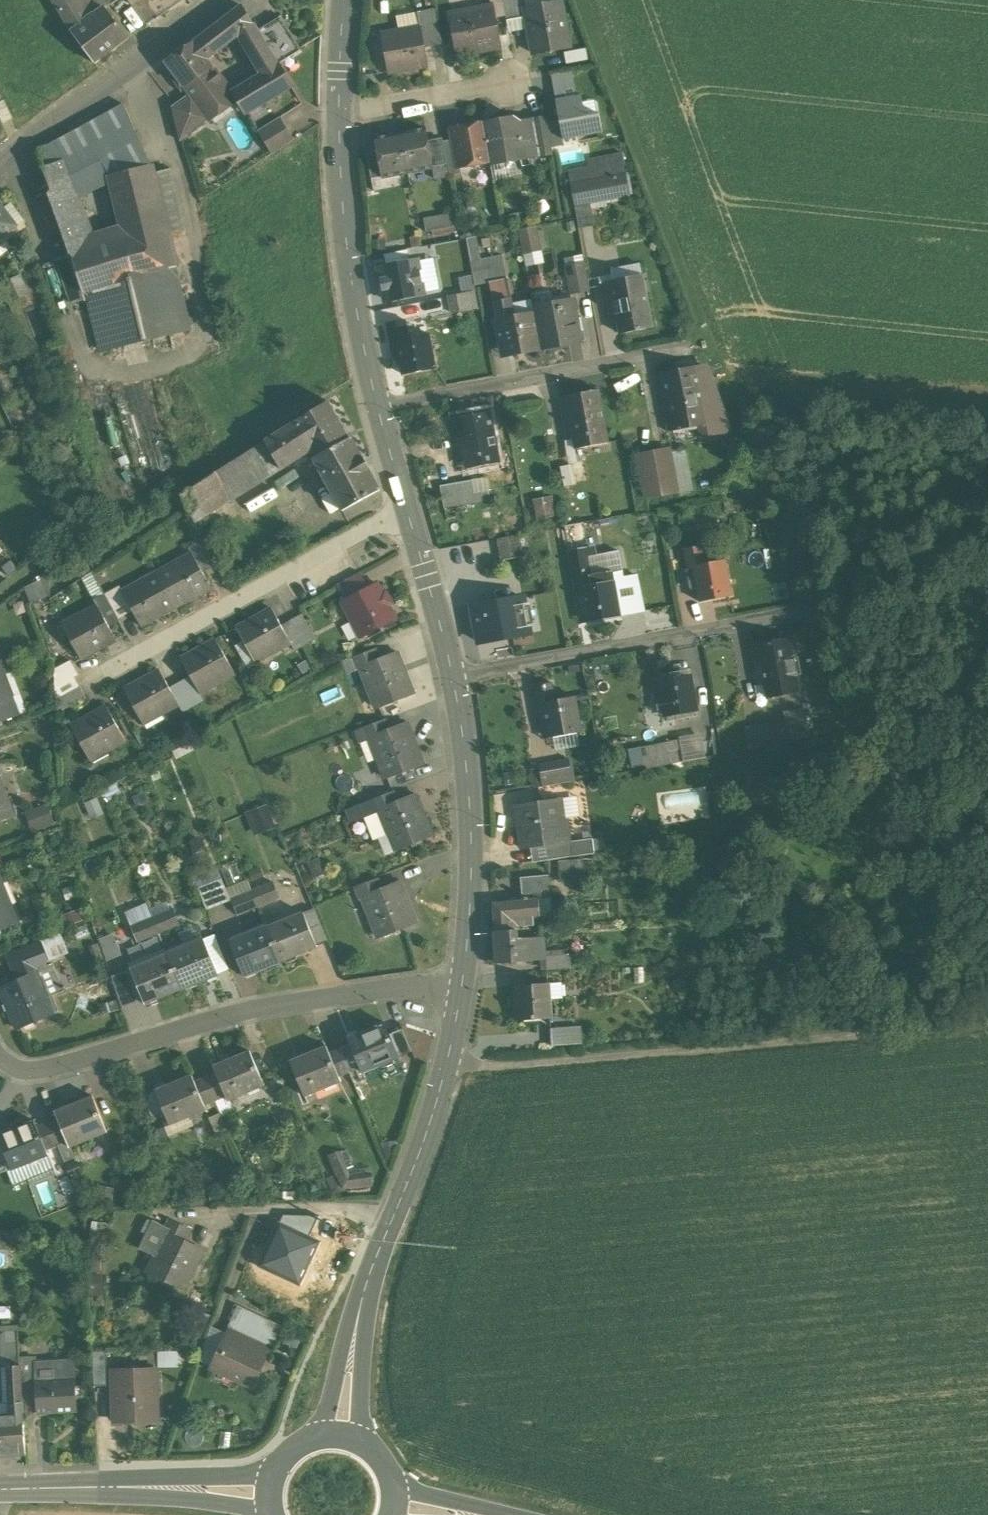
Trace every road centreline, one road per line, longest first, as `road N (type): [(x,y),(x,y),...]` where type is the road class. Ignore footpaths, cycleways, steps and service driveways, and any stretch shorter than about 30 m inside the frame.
road 1 (track): [(446,1077),(987,1036)]
road 2 (residential): [(0,1056),(32,1073),(246,1010),(421,988),(465,991)]
road 3 (tertiary): [(465,991),(430,1126),(360,1322),(339,1436)]
road 4 (residential): [(454,685),(832,619)]
road 5 (track): [(725,343),(589,0)]
road 6 (residential): [(408,506),(95,680)]
road 7 (residential): [(380,407),(725,343)]
road 8 (tertiary): [(454,685),(472,807),(465,991)]
road 9 (track): [(725,343),(832,619)]
road 10 (tertiary): [(340,120),(349,242),(380,407)]
road 11 (residential): [(227,0),(0,166)]
road 12 (tertiary): [(0,1490),(271,1491)]
road 13 (tertiary): [(408,506),(454,685)]
road 14 (residential): [(340,120),(515,82)]

